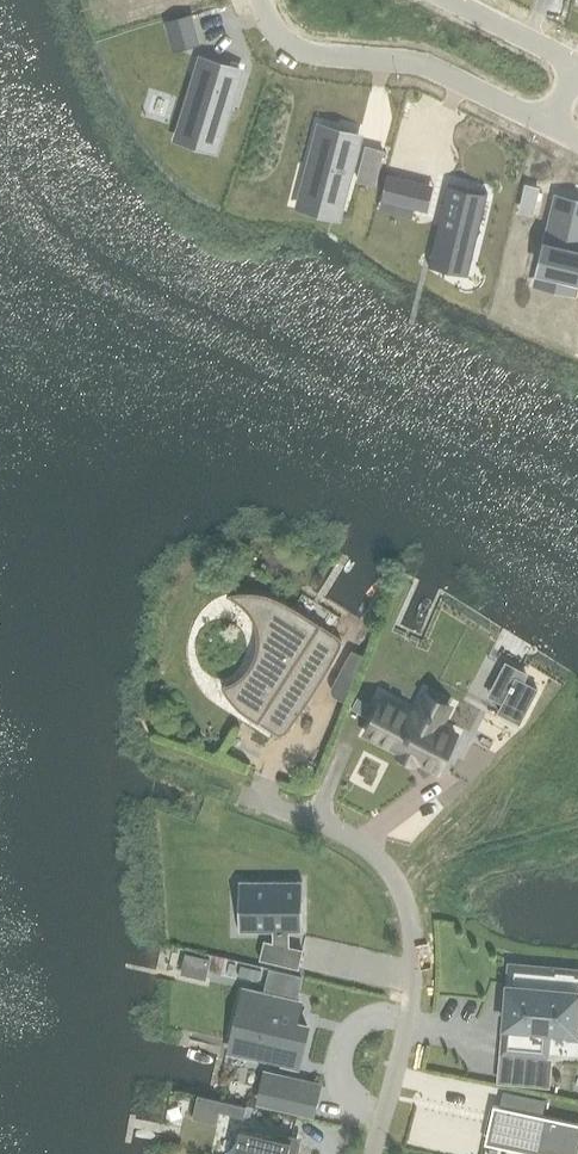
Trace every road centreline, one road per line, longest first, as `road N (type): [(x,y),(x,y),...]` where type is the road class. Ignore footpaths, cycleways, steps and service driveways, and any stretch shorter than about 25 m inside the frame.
road 1 (residential): [(257,803),(370,853),(403,898),(414,952),(410,1024),(371,1153)]
road 2 (residential): [(553,124),(431,66),(307,54),(278,31),(262,0)]
road 3 (residential): [(446,0),(576,68)]

